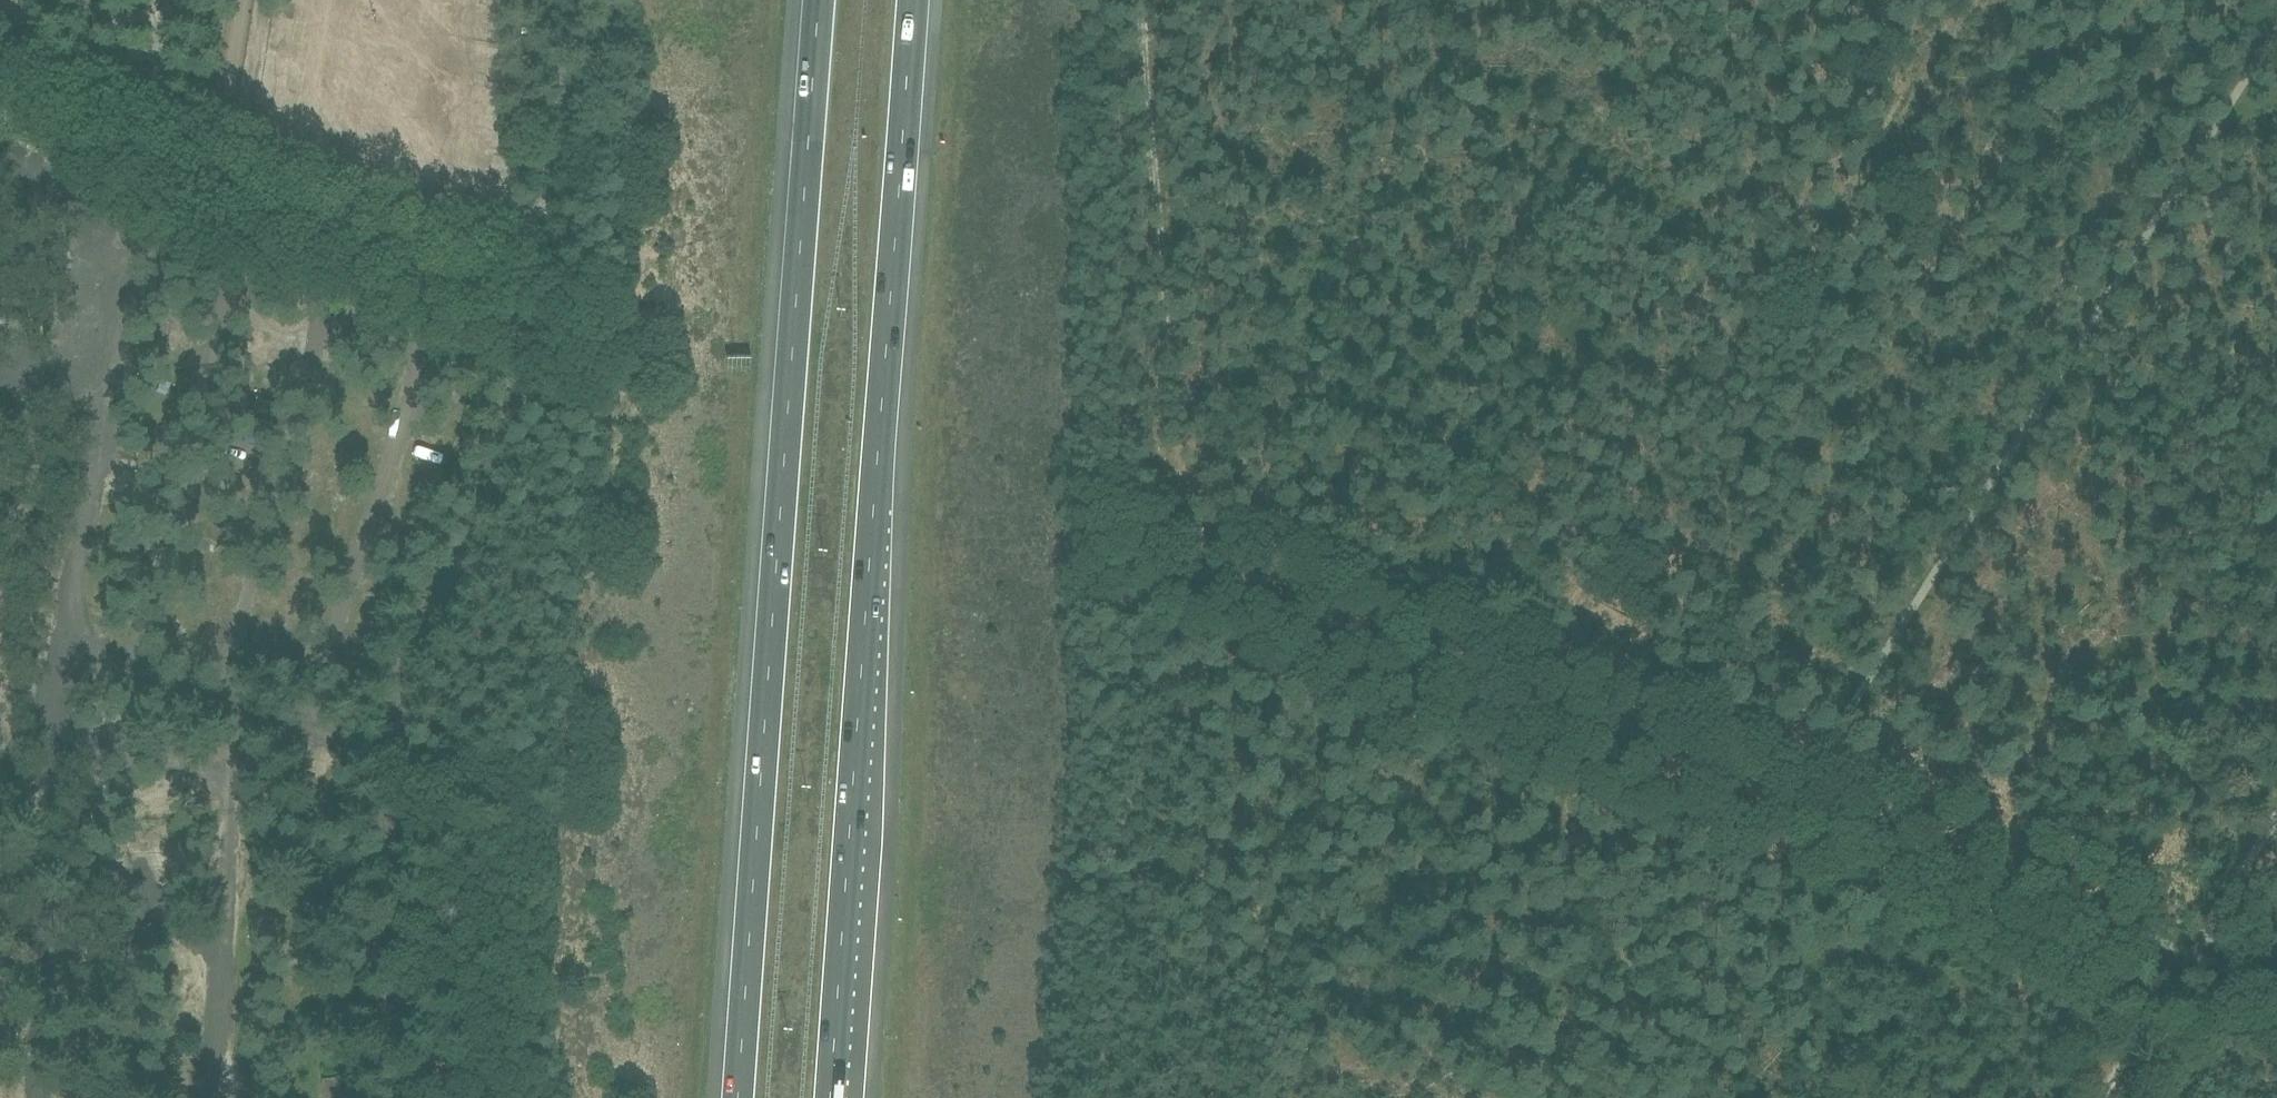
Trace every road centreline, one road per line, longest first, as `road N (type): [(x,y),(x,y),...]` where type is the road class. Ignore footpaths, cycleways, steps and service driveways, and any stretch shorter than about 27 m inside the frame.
road 1 (track): [(1143,0),(1159,537),(1721,764),(1821,813)]
road 2 (motorway): [(831,1097),(908,0)]
road 3 (motorway): [(814,0),(739,1097)]
road 4 (track): [(520,344),(534,303),(578,0)]
road 5 (track): [(0,106),(219,192)]
road 6 (track): [(2276,806),(2185,952)]
road 7 (track): [(2185,952),(2093,1097)]

